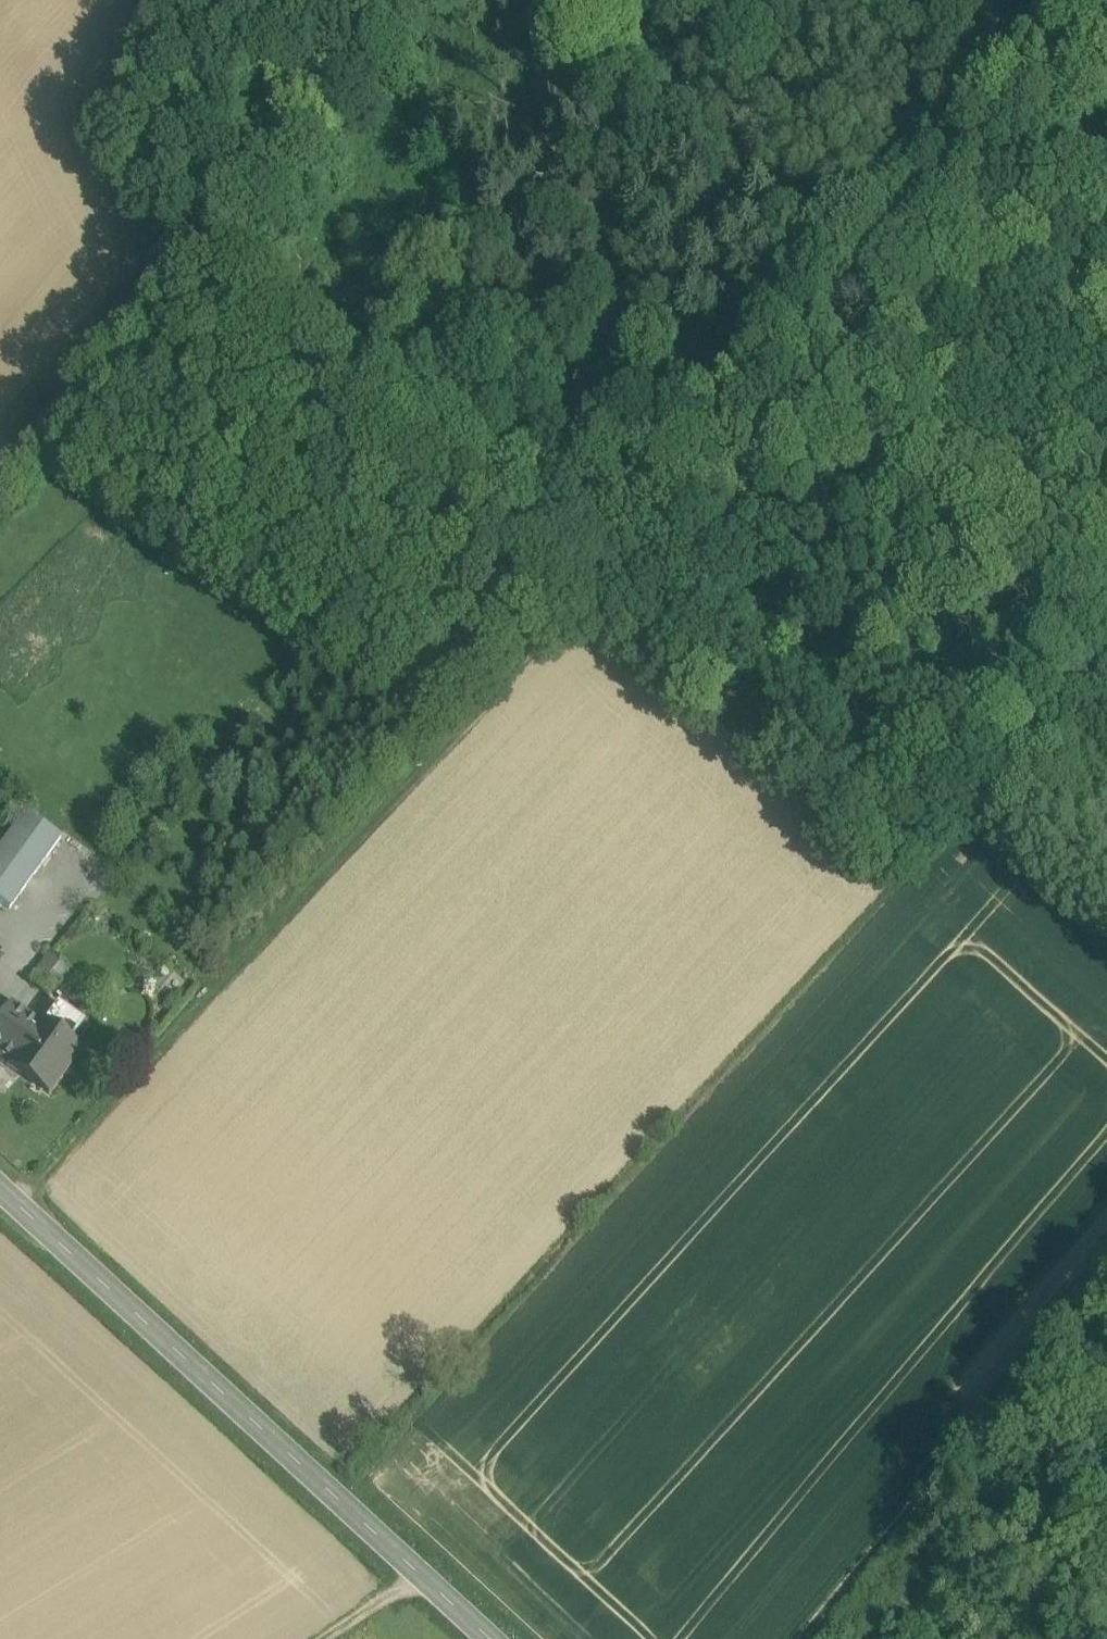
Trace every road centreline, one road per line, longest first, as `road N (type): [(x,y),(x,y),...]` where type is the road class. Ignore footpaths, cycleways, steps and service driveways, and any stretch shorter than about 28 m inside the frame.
road 1 (tertiary): [(488,1638),(0,1188)]

